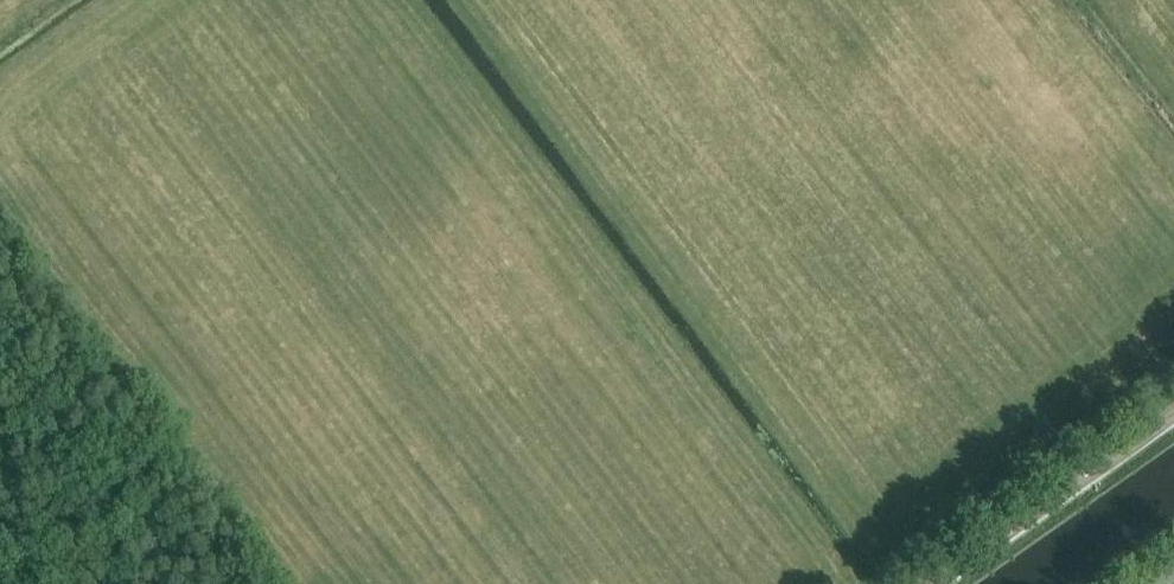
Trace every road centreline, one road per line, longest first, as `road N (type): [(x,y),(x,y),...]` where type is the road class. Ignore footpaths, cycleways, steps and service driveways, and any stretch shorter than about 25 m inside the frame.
road 1 (track): [(926,583),(1173,406)]

